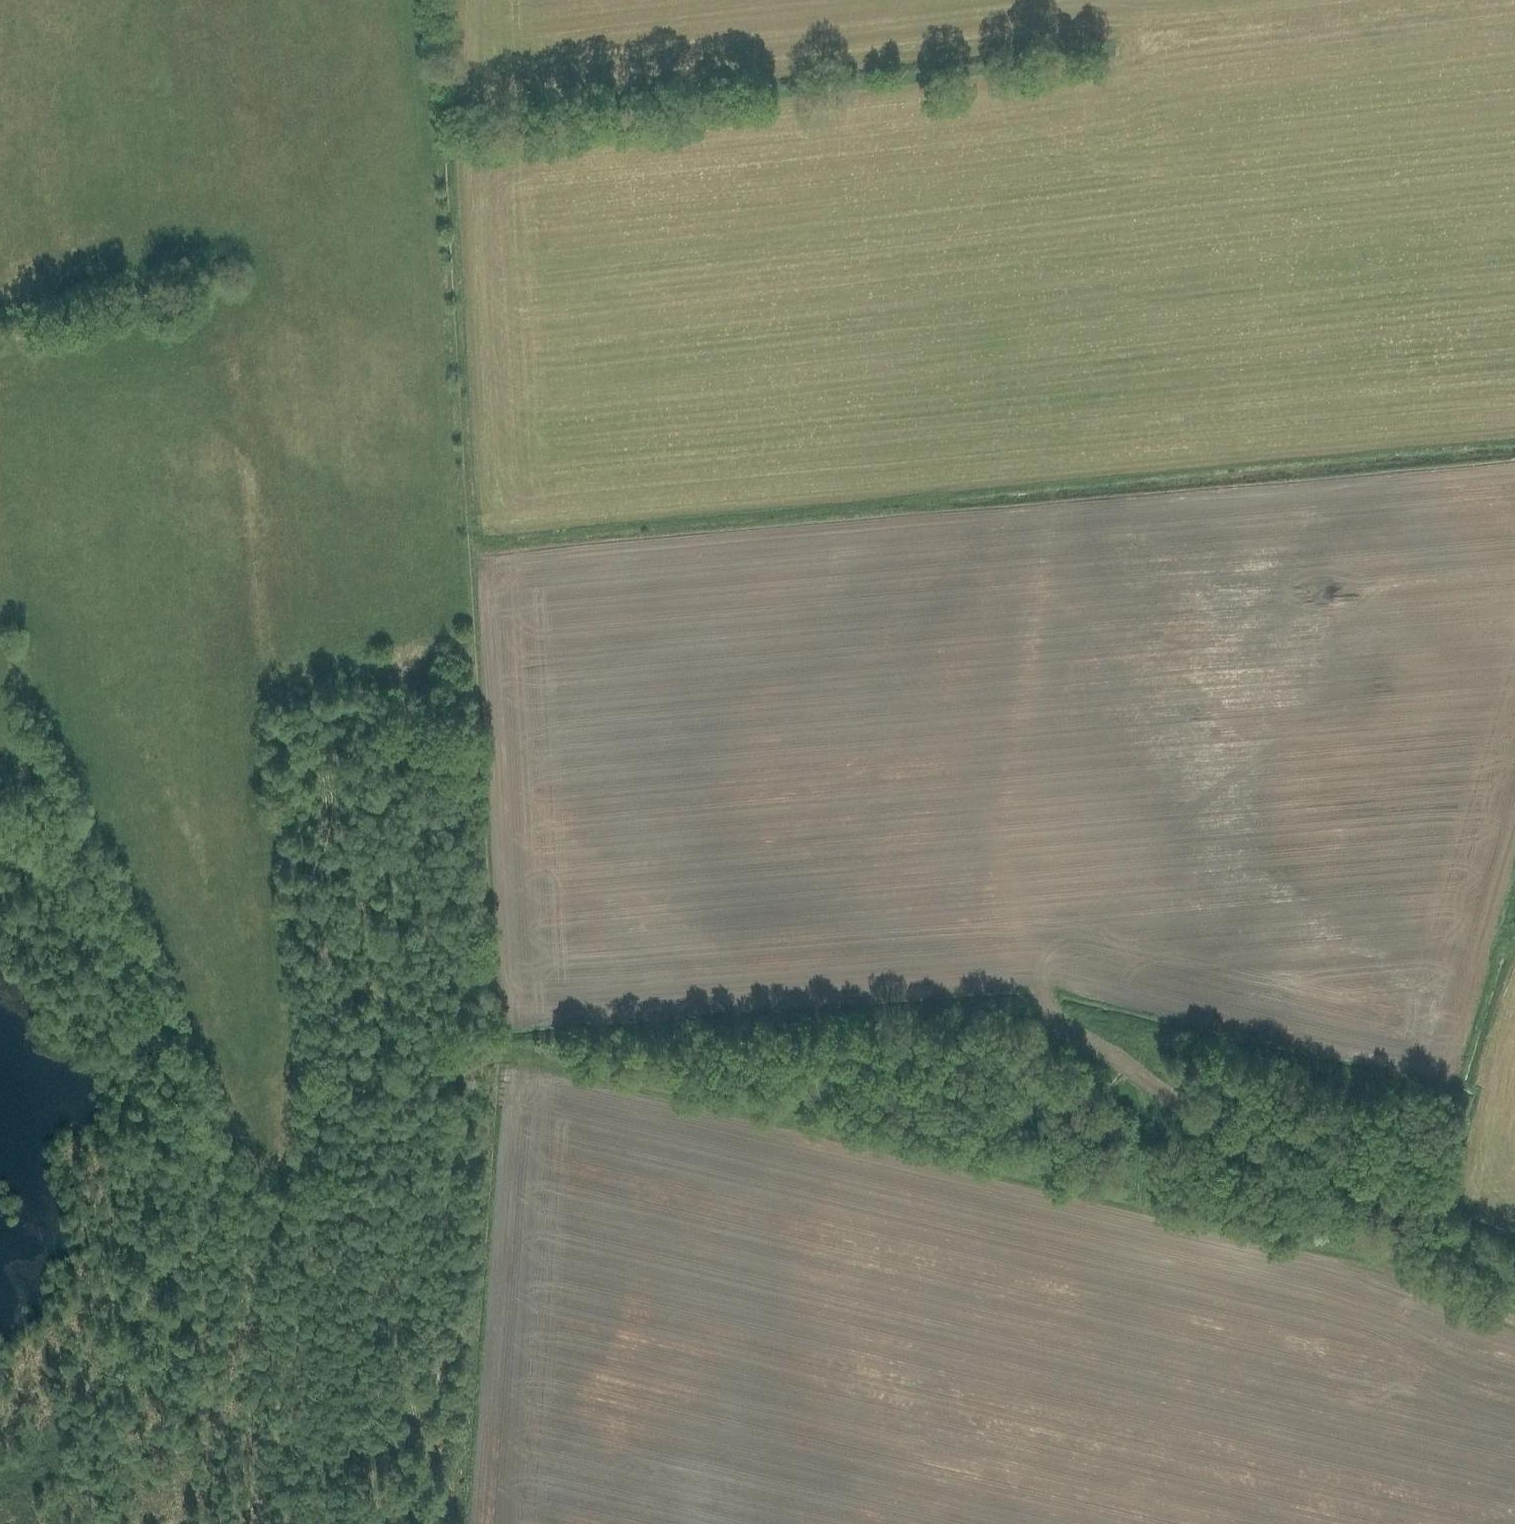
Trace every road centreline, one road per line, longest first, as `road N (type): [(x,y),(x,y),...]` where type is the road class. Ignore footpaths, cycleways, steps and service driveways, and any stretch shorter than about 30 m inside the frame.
road 1 (track): [(1514,1323),(1483,1309),(1053,1012),(1033,986)]

